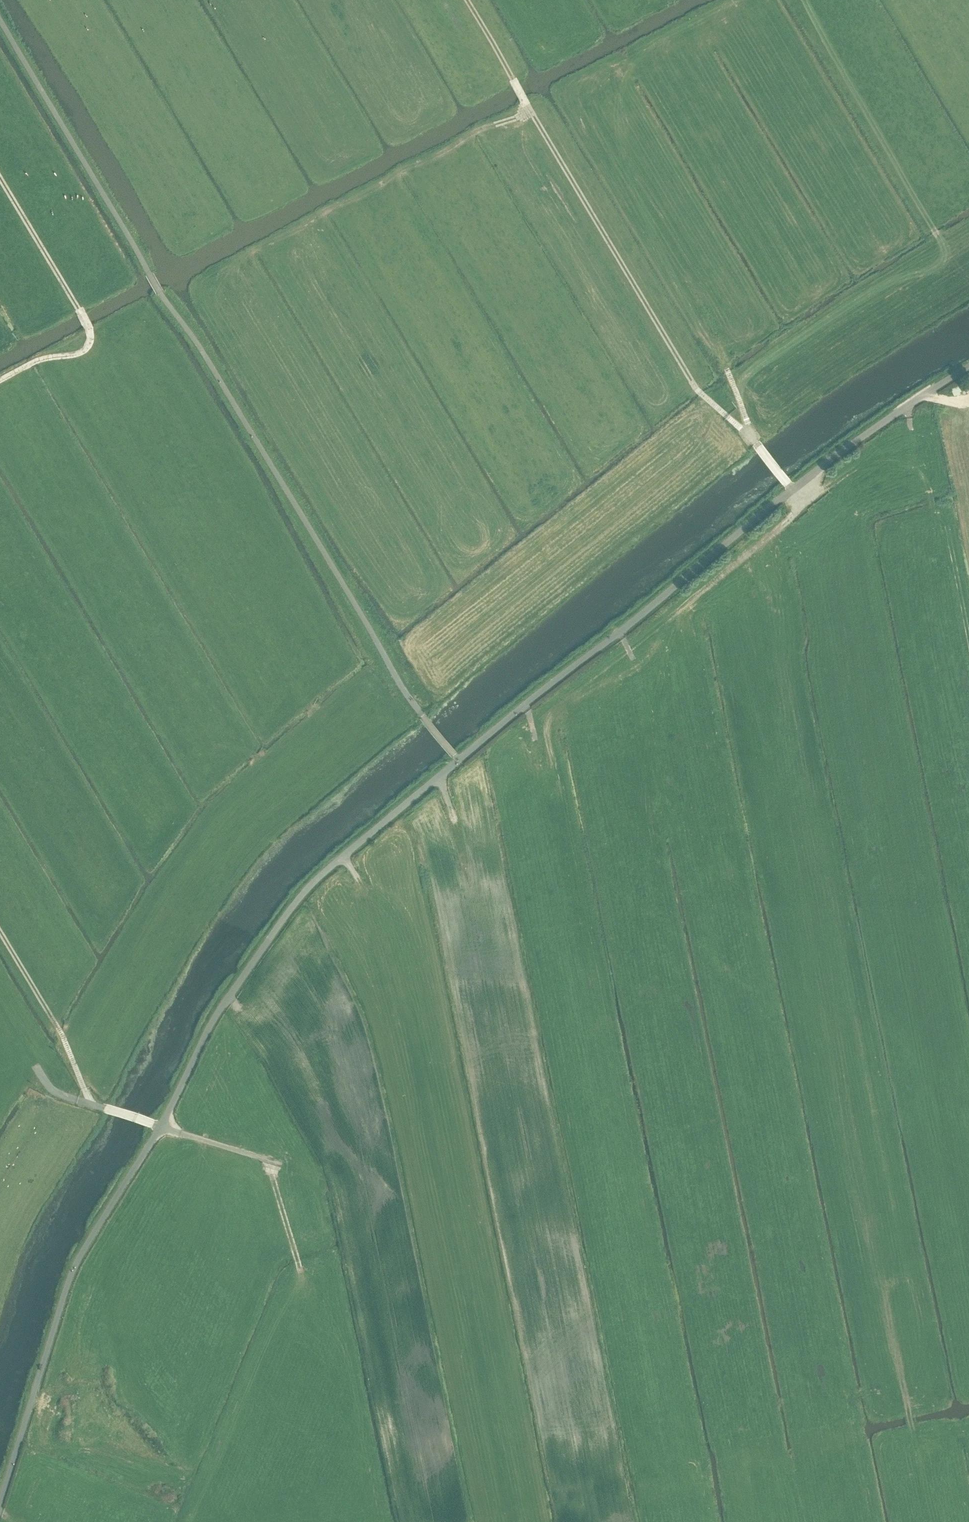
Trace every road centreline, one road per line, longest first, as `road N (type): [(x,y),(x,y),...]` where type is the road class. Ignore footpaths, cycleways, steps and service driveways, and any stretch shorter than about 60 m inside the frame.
road 1 (track): [(467,0),(691,381)]
road 2 (track): [(0,179),(90,340),(74,355),(35,361),(0,380)]
road 3 (track): [(0,933),(63,1036),(93,1106)]

